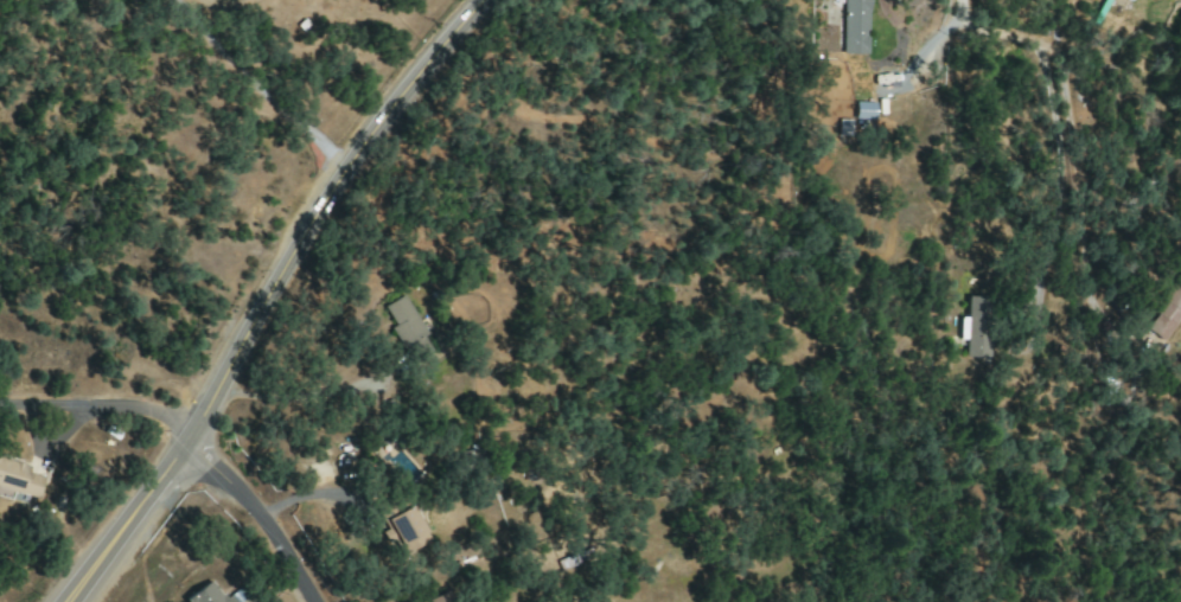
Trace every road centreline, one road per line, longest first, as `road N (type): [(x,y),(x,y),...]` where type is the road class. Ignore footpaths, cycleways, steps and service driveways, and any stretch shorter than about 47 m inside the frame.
road 1 (secondary): [(181,448),(363,145),(486,0)]
road 2 (residential): [(961,0),(978,28),(1034,46),(1045,68),(1059,166)]
road 3 (residential): [(313,601),(244,506),(181,448)]
road 4 (residential): [(191,427),(128,410),(0,402)]
road 5 (secondary): [(66,601),(181,448)]

